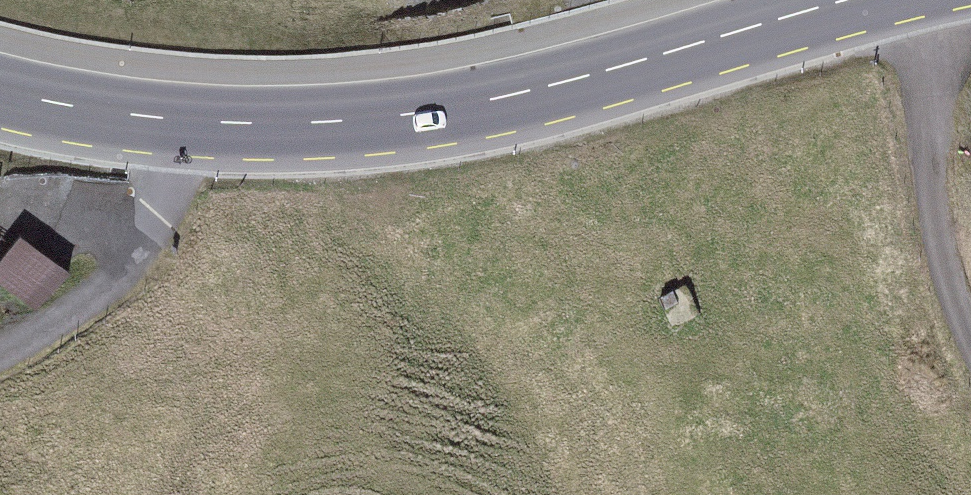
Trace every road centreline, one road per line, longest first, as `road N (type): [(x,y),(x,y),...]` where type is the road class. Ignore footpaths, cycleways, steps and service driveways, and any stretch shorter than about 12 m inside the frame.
road 1 (secondary): [(862,0),(543,98),(371,124),(164,126),(0,100)]
road 2 (track): [(941,0),(927,144),(970,327)]
road 3 (track): [(0,357),(74,316),(138,251),(164,126)]

